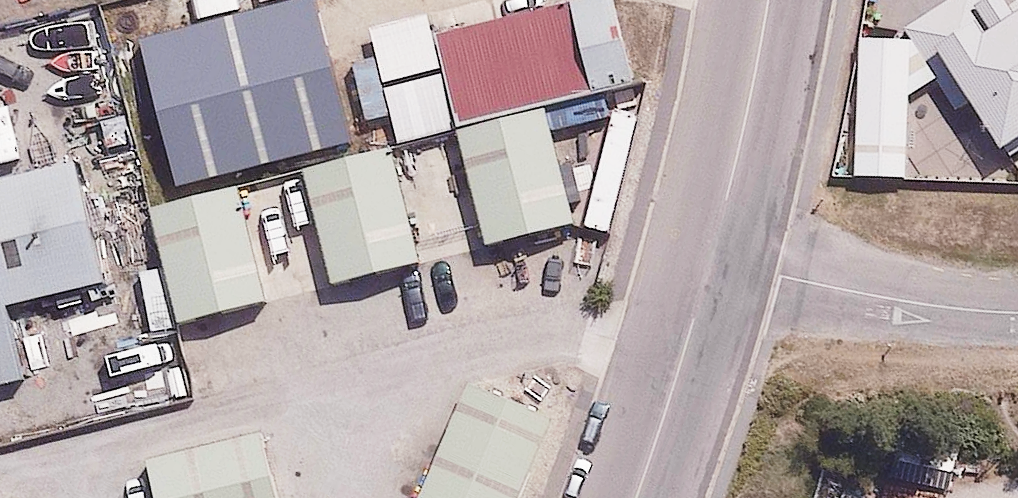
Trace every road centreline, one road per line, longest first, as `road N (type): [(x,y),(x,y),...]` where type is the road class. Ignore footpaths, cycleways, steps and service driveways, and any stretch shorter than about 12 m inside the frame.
road 1 (residential): [(1017,312),(930,305),(713,256)]
road 2 (tertiary): [(713,256),(768,0)]
road 3 (tertiary): [(635,497),(713,256)]

